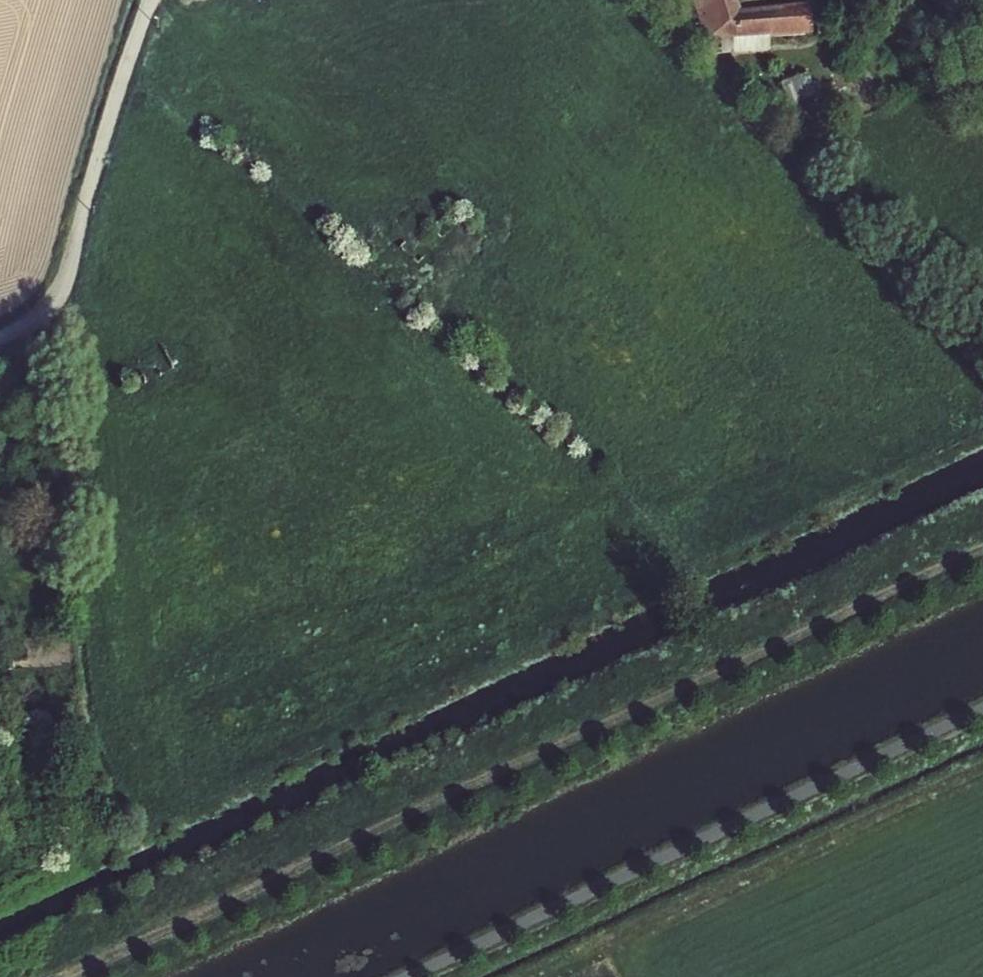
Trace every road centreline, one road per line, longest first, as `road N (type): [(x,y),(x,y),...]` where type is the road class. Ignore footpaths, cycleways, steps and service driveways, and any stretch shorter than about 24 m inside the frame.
road 1 (residential): [(0,338),(50,319),(69,292),(84,209),(150,0)]

